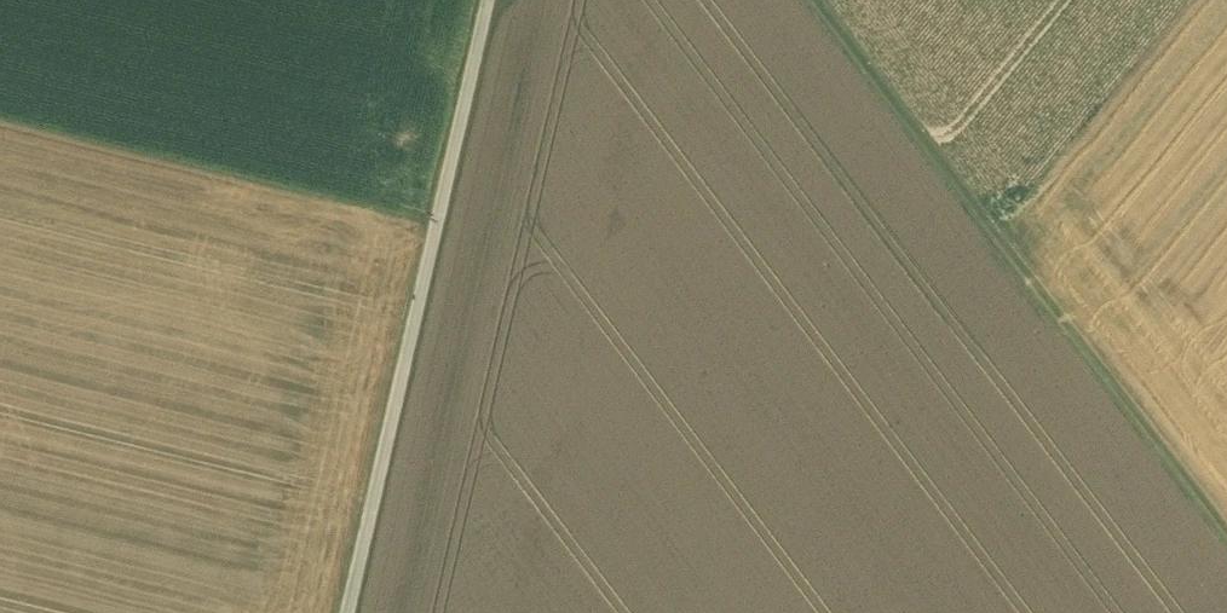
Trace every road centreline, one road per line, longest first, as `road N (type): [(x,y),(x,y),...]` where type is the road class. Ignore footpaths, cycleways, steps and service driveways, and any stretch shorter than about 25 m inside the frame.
road 1 (track): [(1226,538),(814,0)]
road 2 (track): [(351,612),(492,0)]

